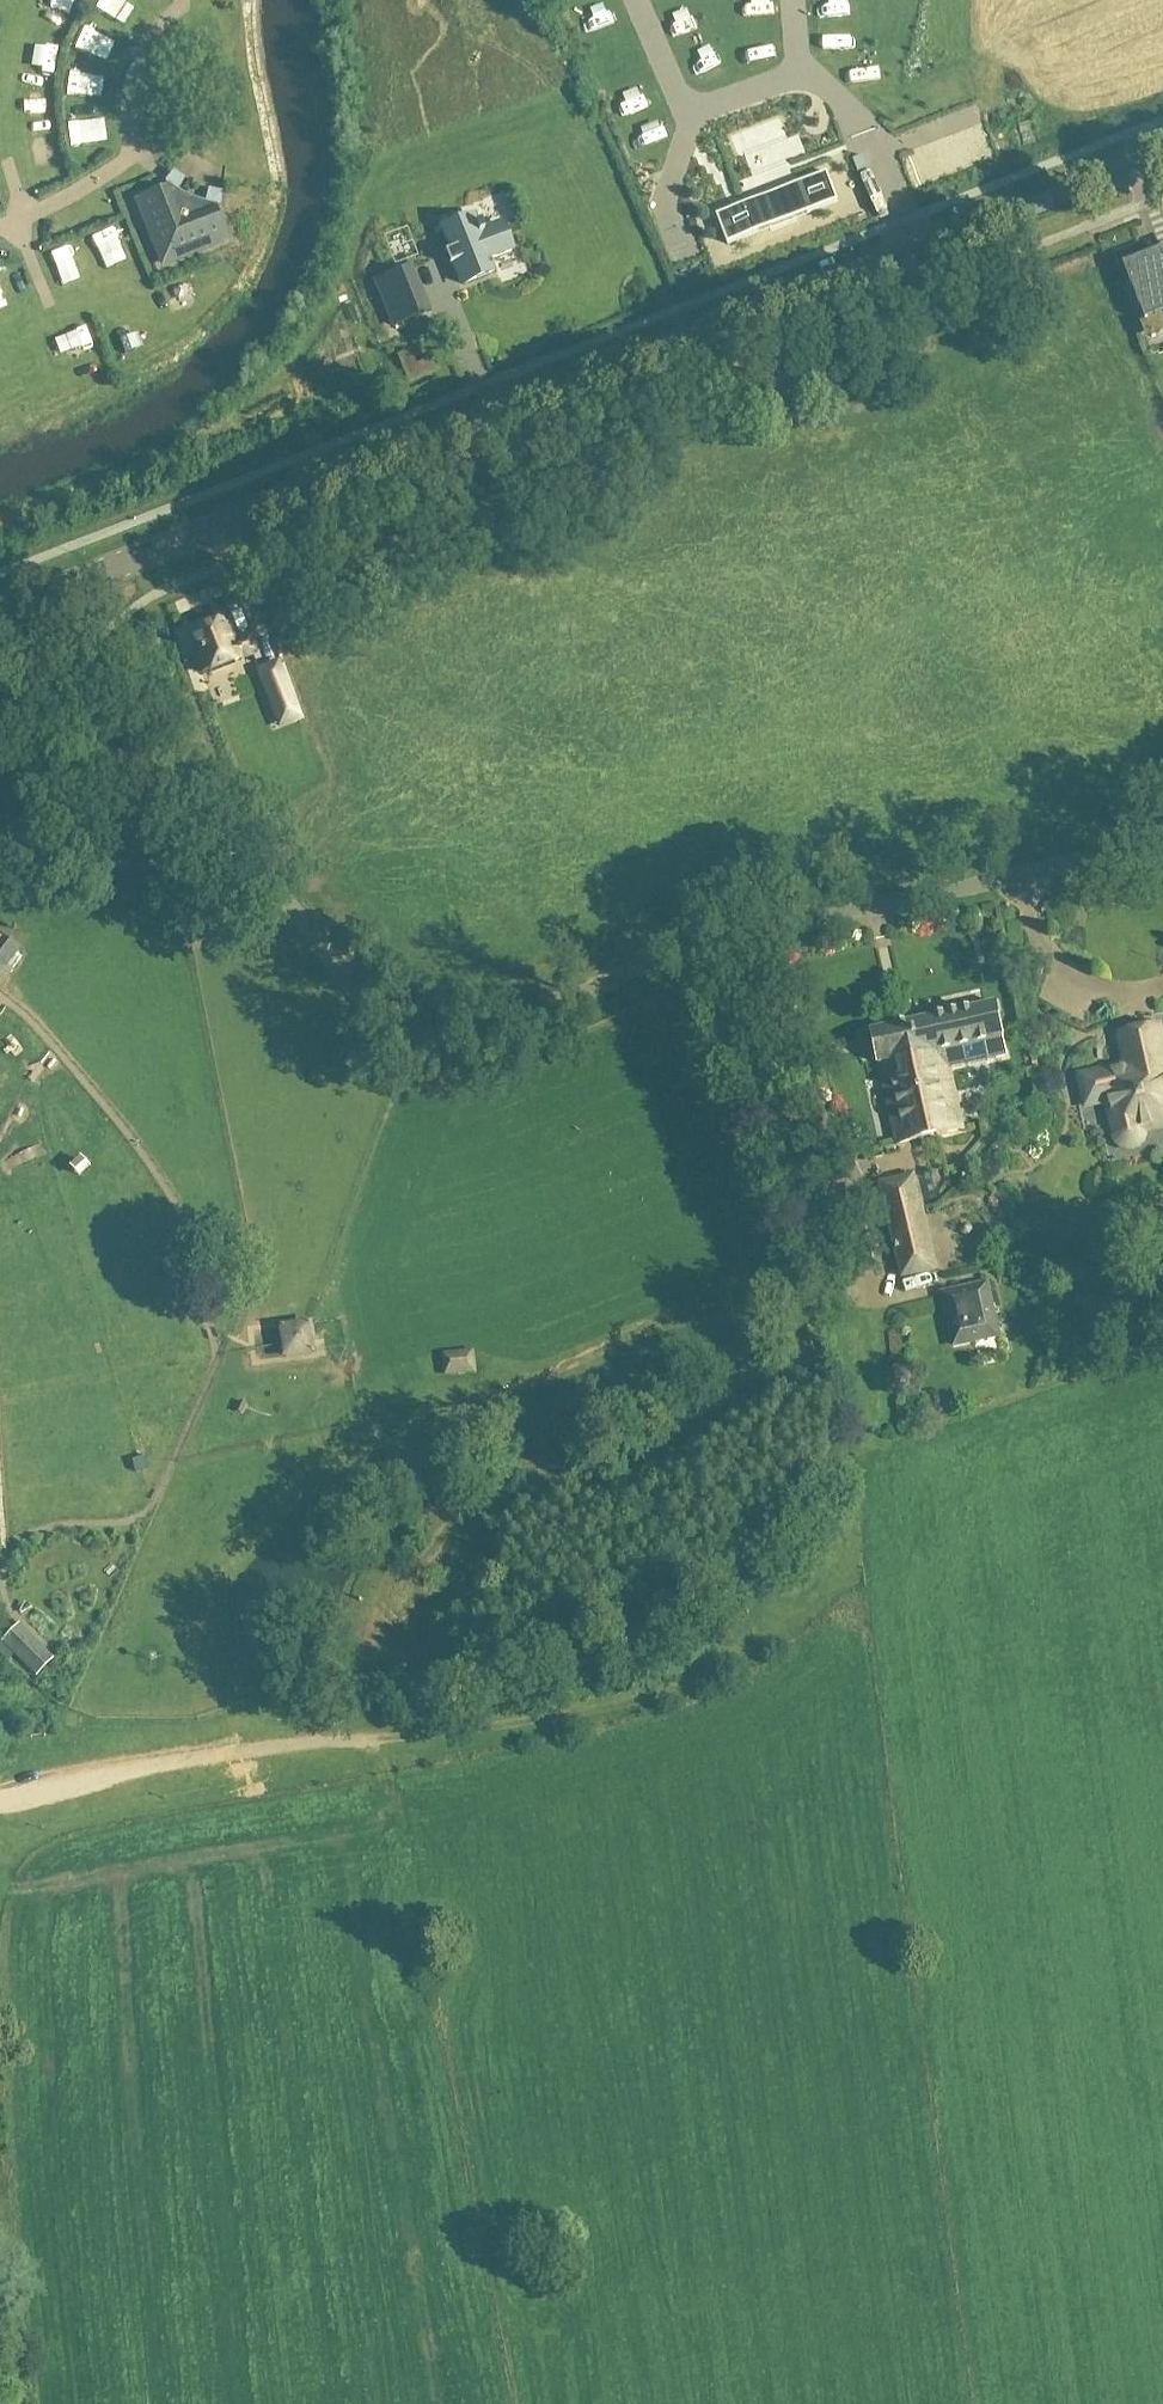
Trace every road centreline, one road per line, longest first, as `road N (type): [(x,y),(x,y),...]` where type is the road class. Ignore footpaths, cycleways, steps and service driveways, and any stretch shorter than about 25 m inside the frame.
road 1 (tertiary): [(0,615),(1162,155)]
road 2 (track): [(0,1799),(142,1766),(546,1714),(677,1684),(708,1667),(812,1570),(851,1498)]
road 3 (residential): [(702,944),(498,1031),(429,1038),(403,1032),(352,991),(286,898),(189,840),(106,827),(0,847)]
road 4 (residential): [(702,944),(1162,842)]

